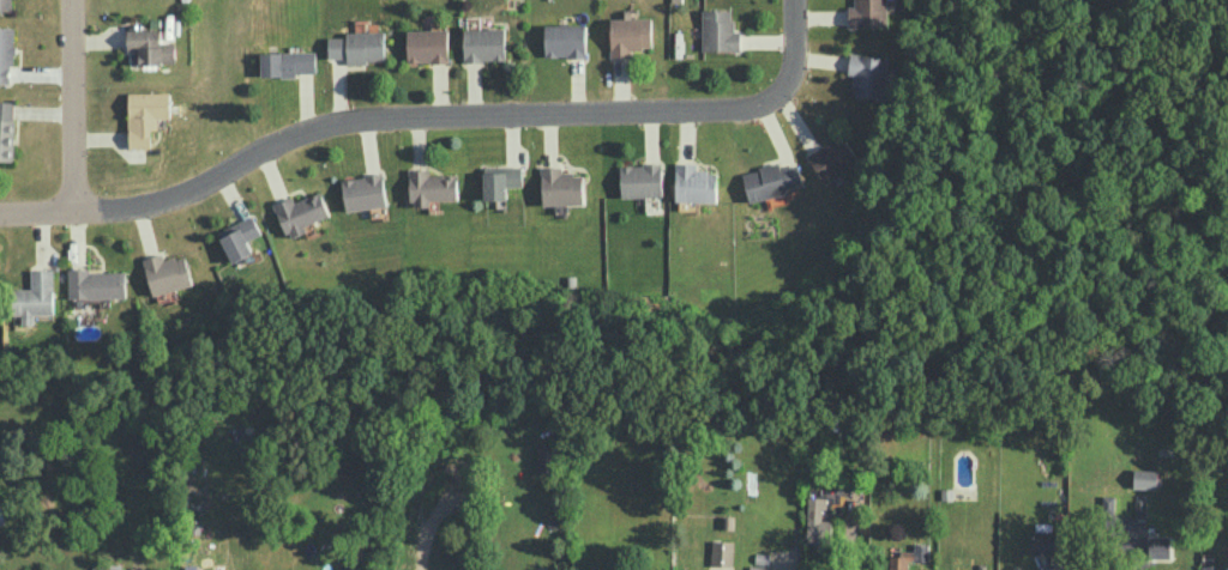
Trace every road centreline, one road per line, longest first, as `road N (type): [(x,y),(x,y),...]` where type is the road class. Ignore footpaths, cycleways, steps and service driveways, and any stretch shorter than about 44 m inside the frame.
road 1 (residential): [(0,215),(171,200),(329,128),(446,117),(744,113),(779,98)]
road 2 (residential): [(72,0),(74,212)]

